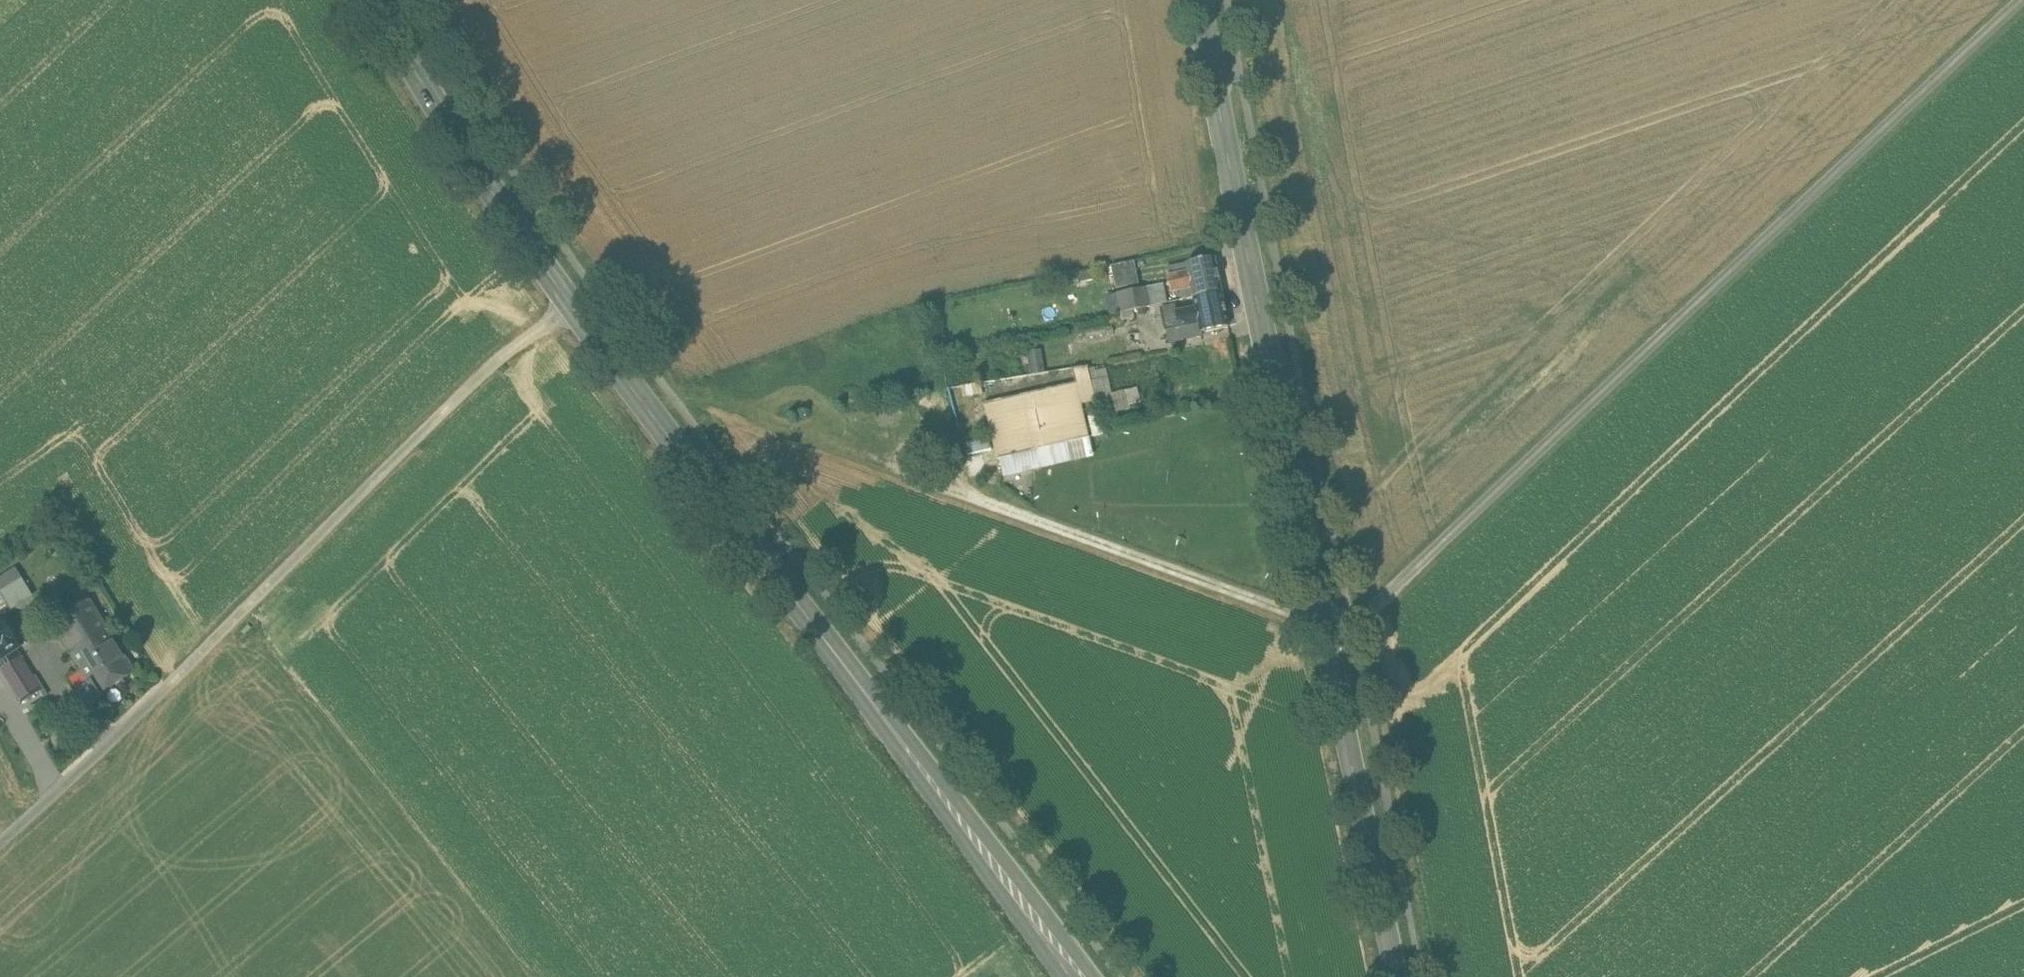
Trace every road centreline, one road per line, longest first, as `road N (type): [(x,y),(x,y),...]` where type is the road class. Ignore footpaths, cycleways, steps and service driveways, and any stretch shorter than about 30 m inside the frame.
road 1 (unclassified): [(1328,619),(1370,607),(2020,0)]
road 2 (secondary): [(1079,976),(569,298)]
road 3 (unclassified): [(569,298),(0,841)]
road 4 (track): [(702,392),(1304,620),(1328,619)]
road 5 (secondary): [(1204,0),(1328,619)]
road 6 (secondary): [(1328,619),(1397,976)]
road 7 (secondary): [(569,298),(443,116),(376,0)]

